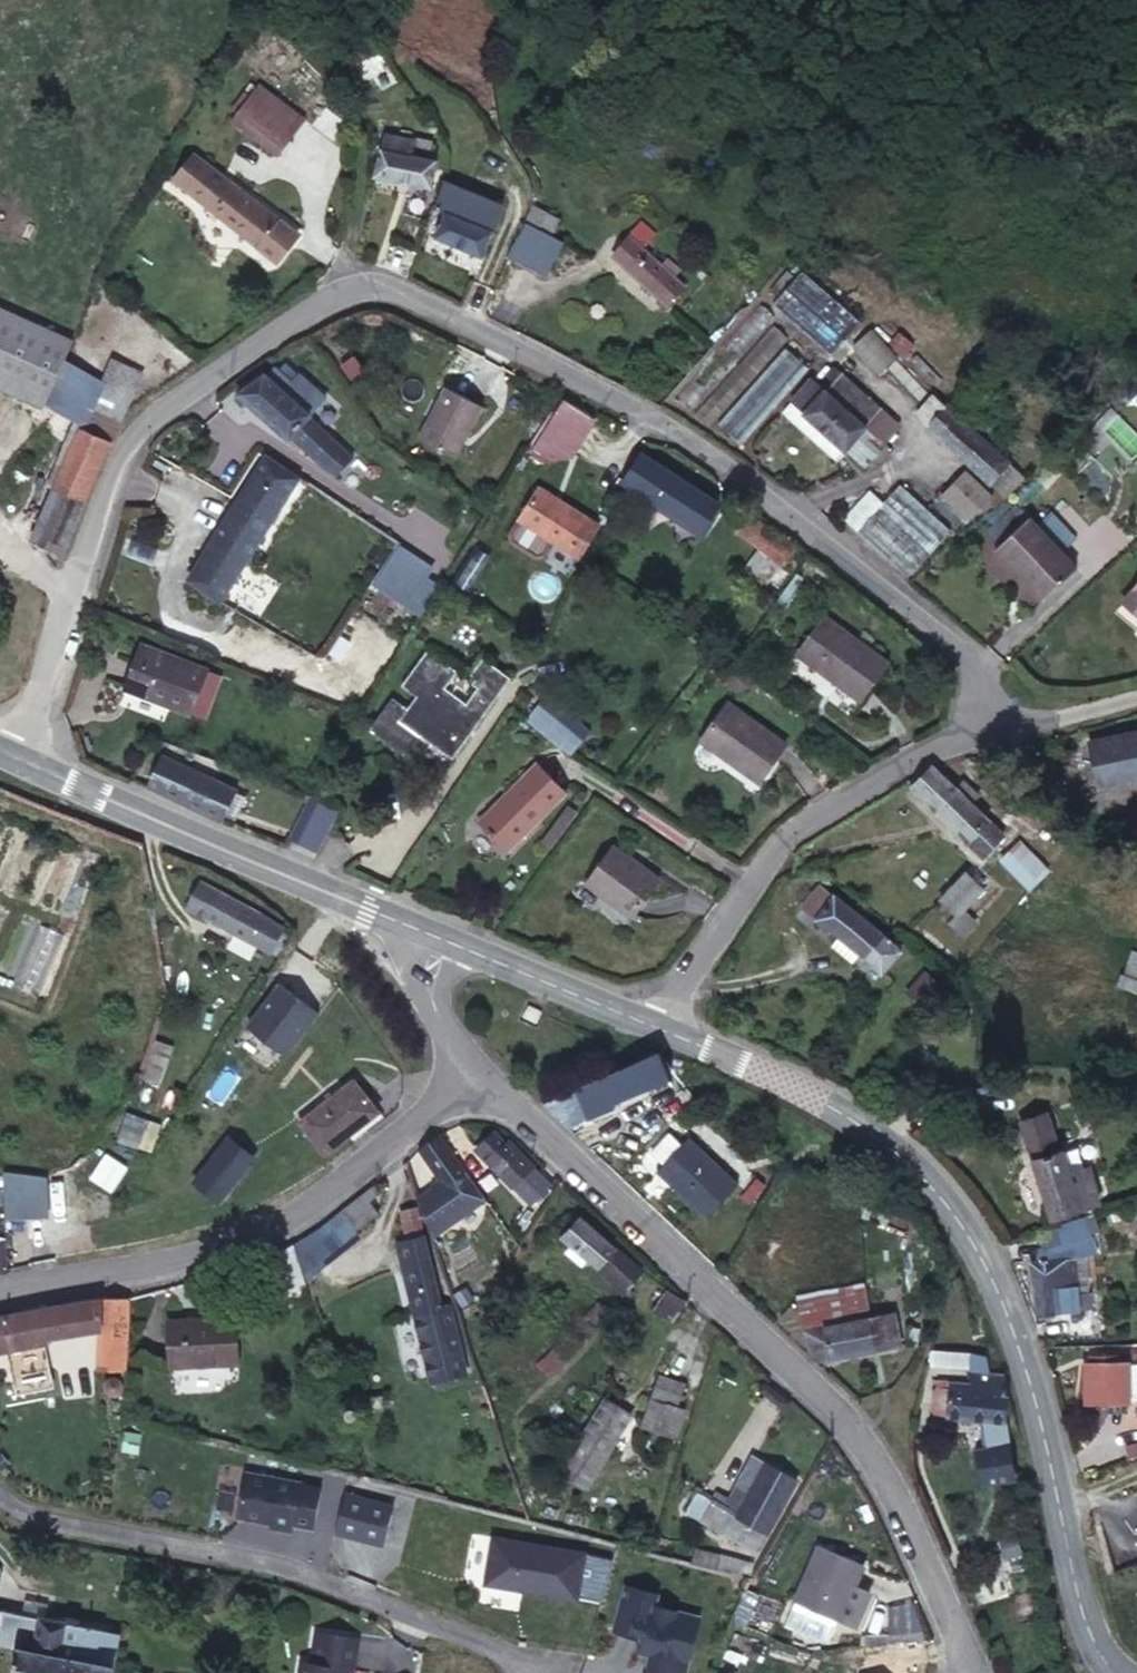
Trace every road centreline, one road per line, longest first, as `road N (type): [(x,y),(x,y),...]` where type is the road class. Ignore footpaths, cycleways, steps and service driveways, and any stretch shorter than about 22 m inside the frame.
road 1 (residential): [(977,703),(977,663),(643,415),(371,284),(335,292),(146,418),(124,450),(32,712),(7,750)]
road 2 (tertiary): [(1115,1672),(1086,1644),(1068,1584),(1033,1389),(976,1250),(933,1181),(852,1113),(658,1027)]
road 3 (residential): [(464,1061),(625,1205),(848,1429),(972,1672)]
road 4 (residential): [(526,1666),(266,1564),(11,1516),(0,1504)]
road 5 (residential): [(0,1284),(142,1267),(278,1217),(401,1127),(464,1061)]
road 6 (tertiary): [(446,940),(7,750)]
road 7 (residential): [(658,1027),(786,834),(890,765),(961,735),(977,703)]
road 8 (tertiary): [(658,1027),(446,940)]
road 9 (residential): [(977,703),(1055,719),(1136,697)]
road 10 (residential): [(464,1061),(431,981),(446,940)]

